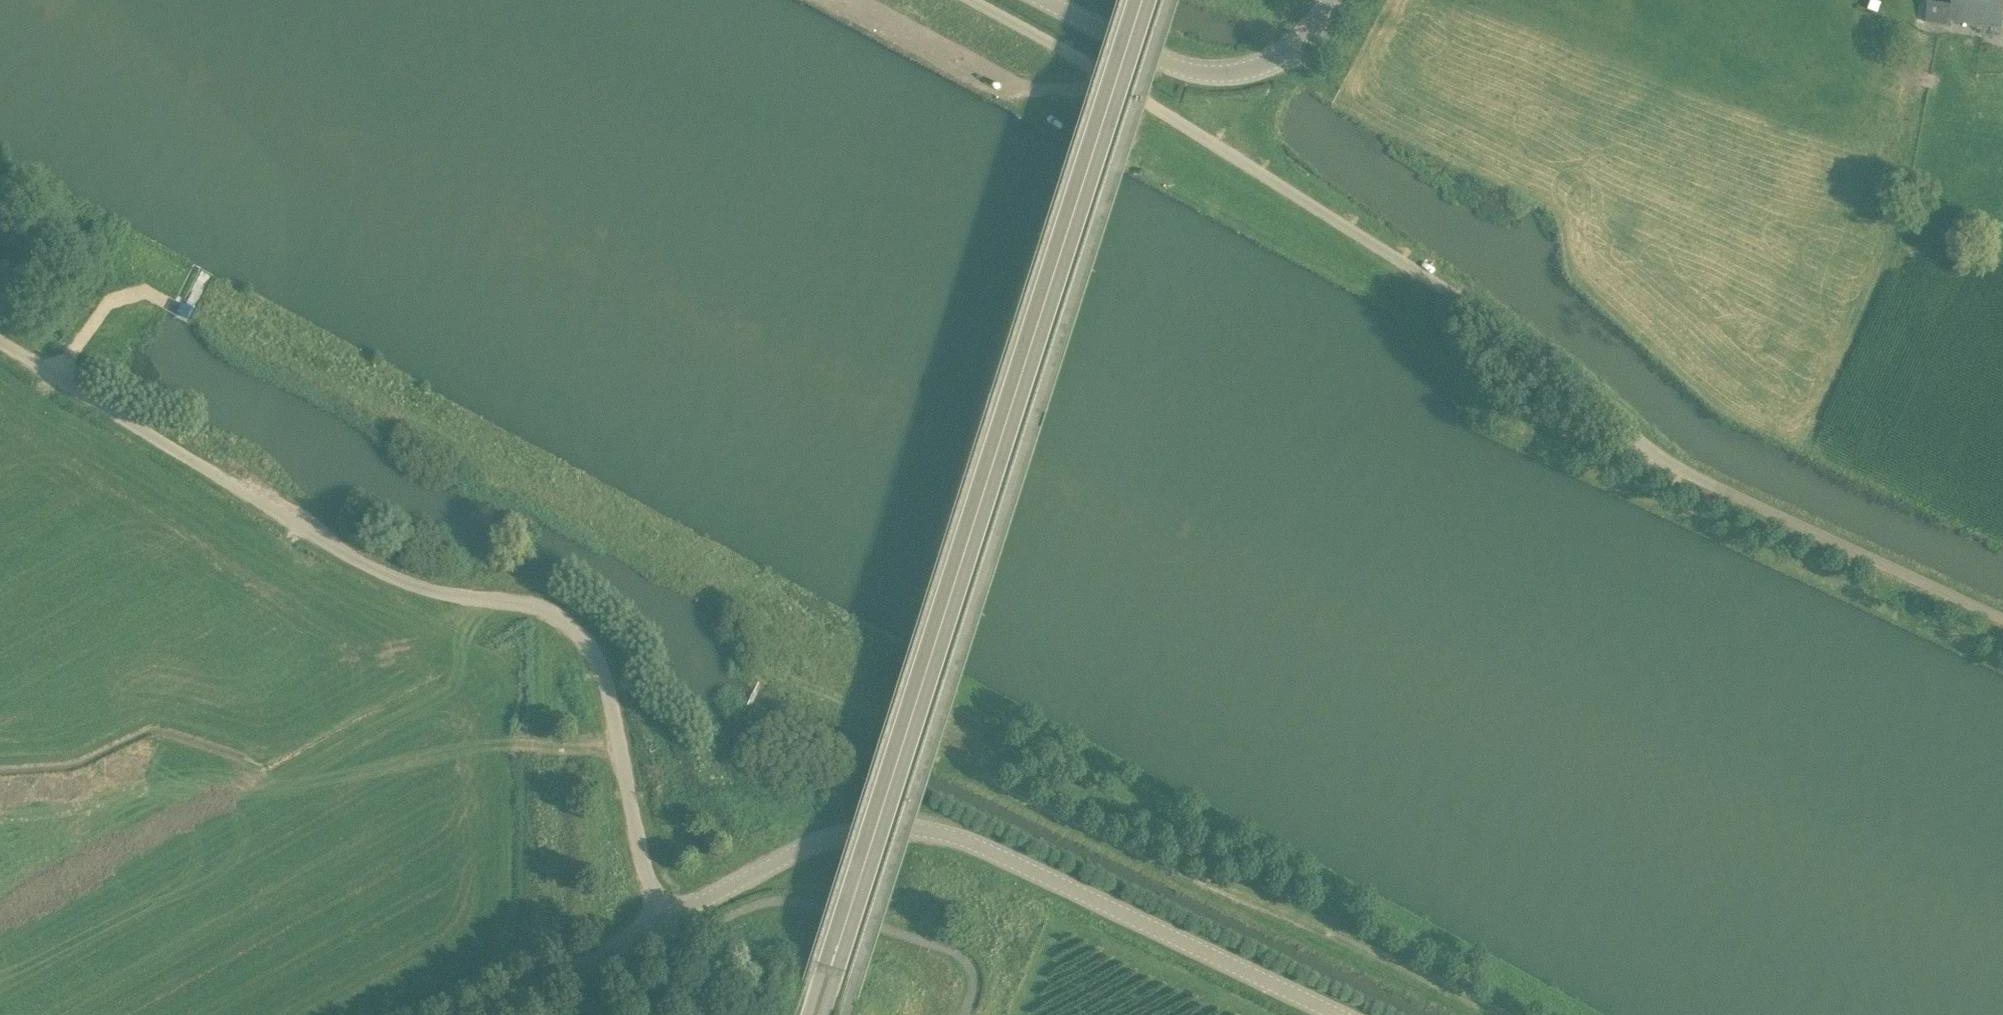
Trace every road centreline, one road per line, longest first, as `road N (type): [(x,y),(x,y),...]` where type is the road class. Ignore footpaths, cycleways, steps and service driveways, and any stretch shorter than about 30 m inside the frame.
road 1 (unclassified): [(2002,618),(1657,454),(1498,324),(1103,73),(971,0)]
road 2 (track): [(1491,1014),(1005,790),(790,638),(760,606),(482,466)]
road 3 (tertiary): [(816,1014),(1142,0)]
road 4 (track): [(661,921),(603,678),(568,625),(533,606),(430,590),(349,556),(0,341)]
road 5 (tertiary): [(488,1014),(774,861),(821,840),(886,829),(983,848),(1336,1014)]
road 6 (tertiary): [(1117,41),(1172,67),(1234,72),(1298,43),(1329,0)]
road 7 (track): [(56,376),(116,296),(137,291),(173,303)]

